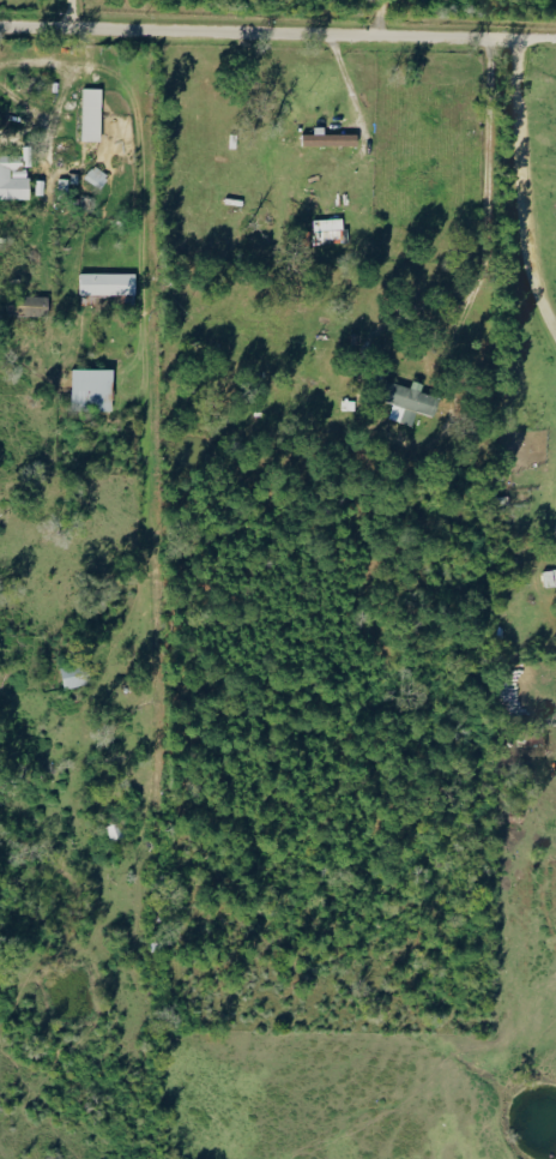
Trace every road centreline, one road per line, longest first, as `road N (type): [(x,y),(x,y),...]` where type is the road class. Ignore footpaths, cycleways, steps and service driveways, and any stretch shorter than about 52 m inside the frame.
road 1 (residential): [(508,43),(0,32)]
road 2 (residential): [(555,338),(519,250),(512,210),(503,121),(508,43)]

